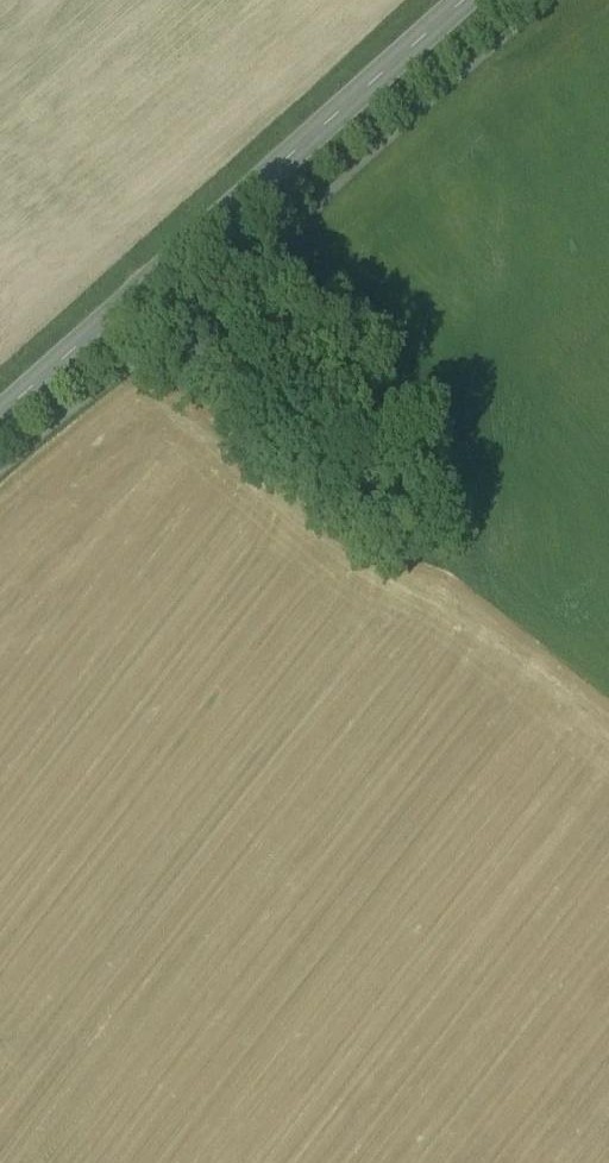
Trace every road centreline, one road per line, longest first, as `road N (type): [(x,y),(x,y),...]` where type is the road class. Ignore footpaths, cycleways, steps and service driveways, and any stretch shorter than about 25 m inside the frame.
road 1 (tertiary): [(0,417),(465,0)]

